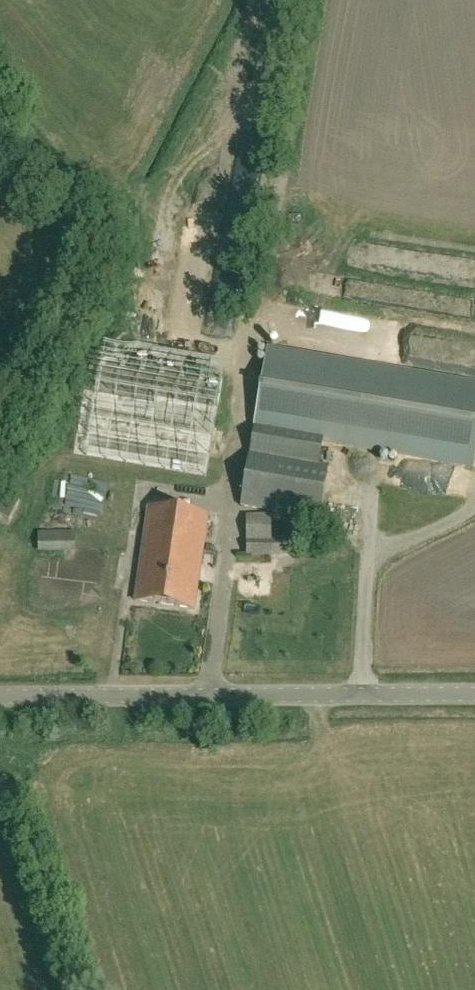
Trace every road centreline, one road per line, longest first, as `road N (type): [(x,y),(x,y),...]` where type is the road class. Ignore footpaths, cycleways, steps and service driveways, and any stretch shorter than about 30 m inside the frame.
road 1 (unclassified): [(0,698),(474,695)]

